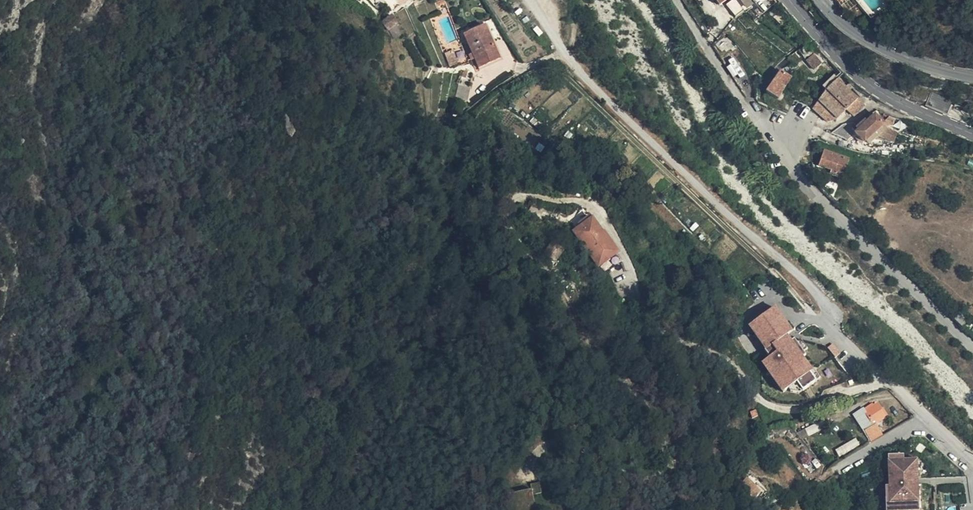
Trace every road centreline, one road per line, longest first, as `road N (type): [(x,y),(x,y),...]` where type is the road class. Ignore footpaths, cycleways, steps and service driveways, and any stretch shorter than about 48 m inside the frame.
road 1 (unclassified): [(892,380),(788,410),(768,401),(737,368),(663,321),(594,206),(531,195),(510,212),(511,232),(643,402),(666,443),(663,475),(646,483),(566,440),(535,448),(521,475)]
road 2 (residential): [(533,0),(587,80),(826,303),(841,340),(892,380)]
road 3 (secondary): [(972,137),(883,97),(789,0)]
road 4 (secondary): [(818,0),(874,47),(972,78)]

